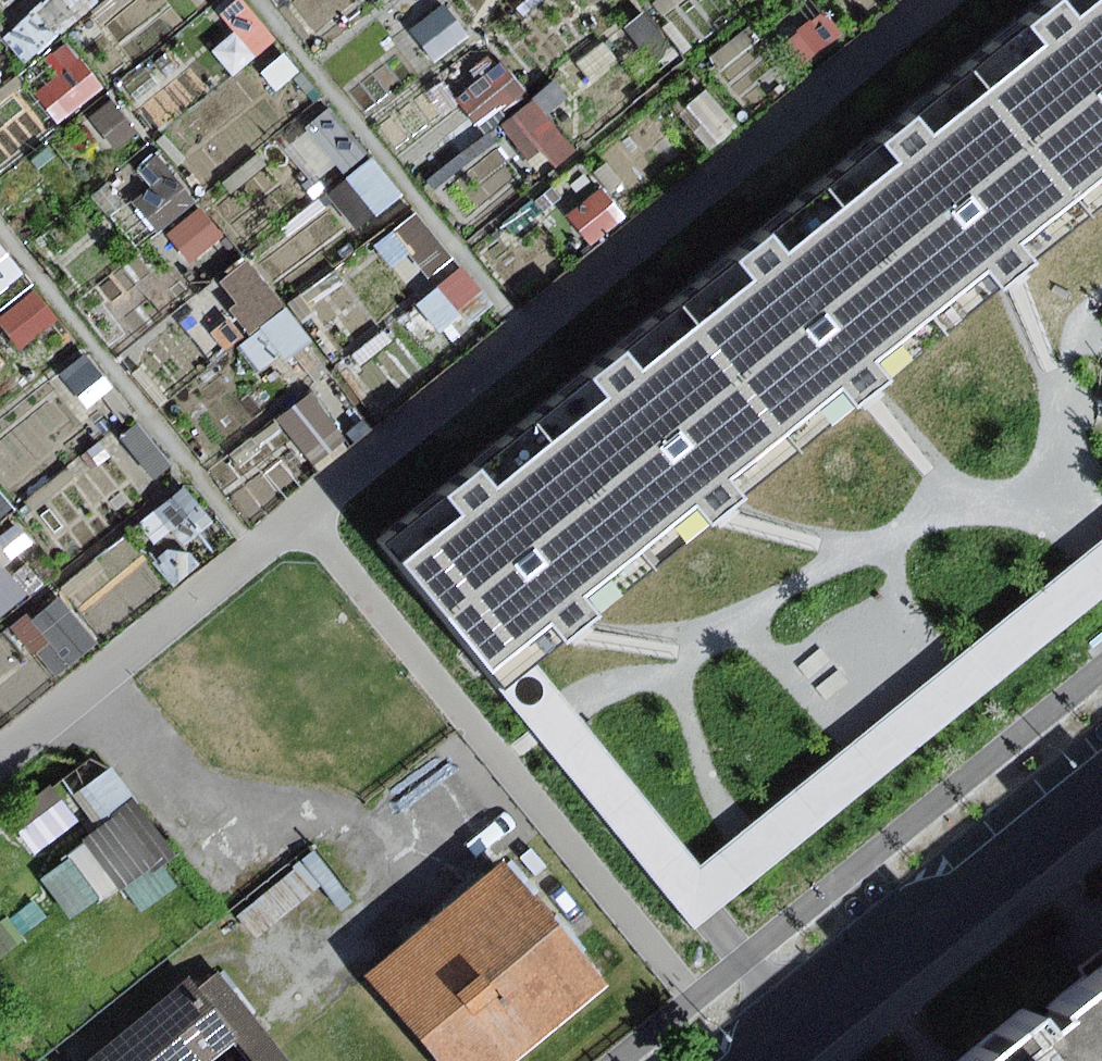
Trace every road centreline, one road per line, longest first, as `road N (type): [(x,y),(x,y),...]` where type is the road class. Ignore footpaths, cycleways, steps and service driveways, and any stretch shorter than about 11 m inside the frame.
road 1 (residential): [(1101,786),(761,1060)]
road 2 (track): [(267,0),(534,328)]
road 3 (track): [(0,218),(262,548)]

